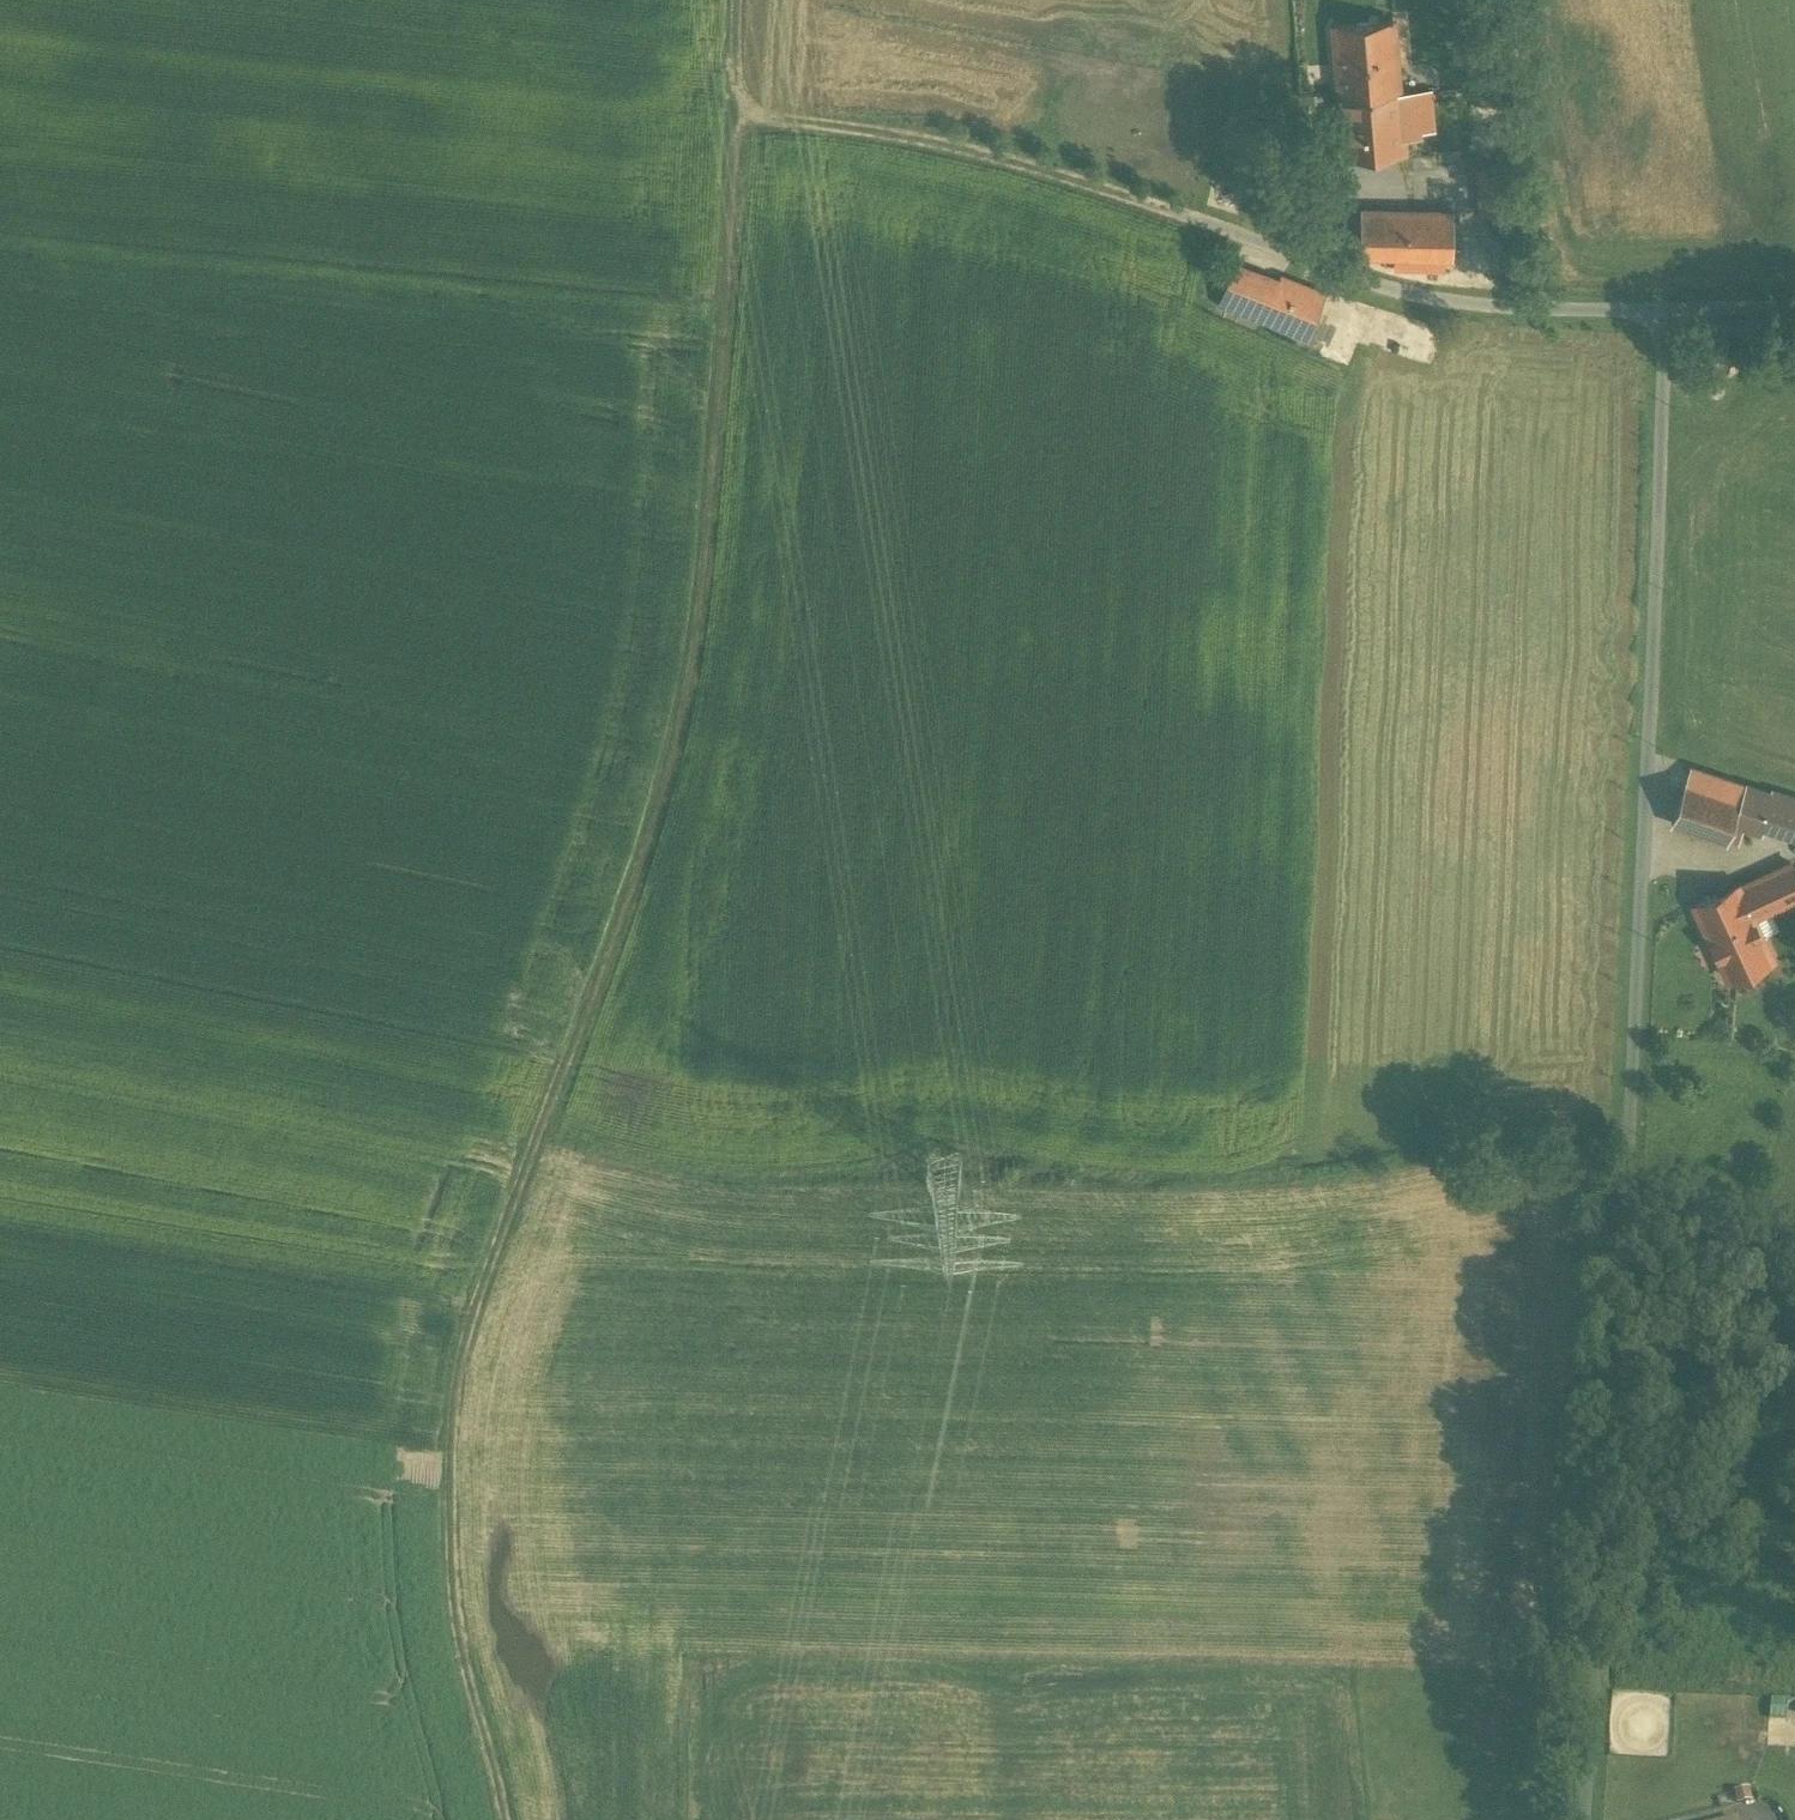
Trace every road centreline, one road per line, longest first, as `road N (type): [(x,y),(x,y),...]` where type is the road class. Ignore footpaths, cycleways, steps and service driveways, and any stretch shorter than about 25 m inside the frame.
road 1 (track): [(505,1819),(458,1615),(453,1431),(466,1333),(649,835),(687,691),(740,115),(740,0)]
road 2 (unclassified): [(1585,1819),(1670,319)]
road 3 (unclassified): [(1670,319),(1408,294),(1133,197)]
road 4 (track): [(740,115),(961,146),(1133,197)]
road 5 (unclassified): [(1794,315),(1670,319)]

